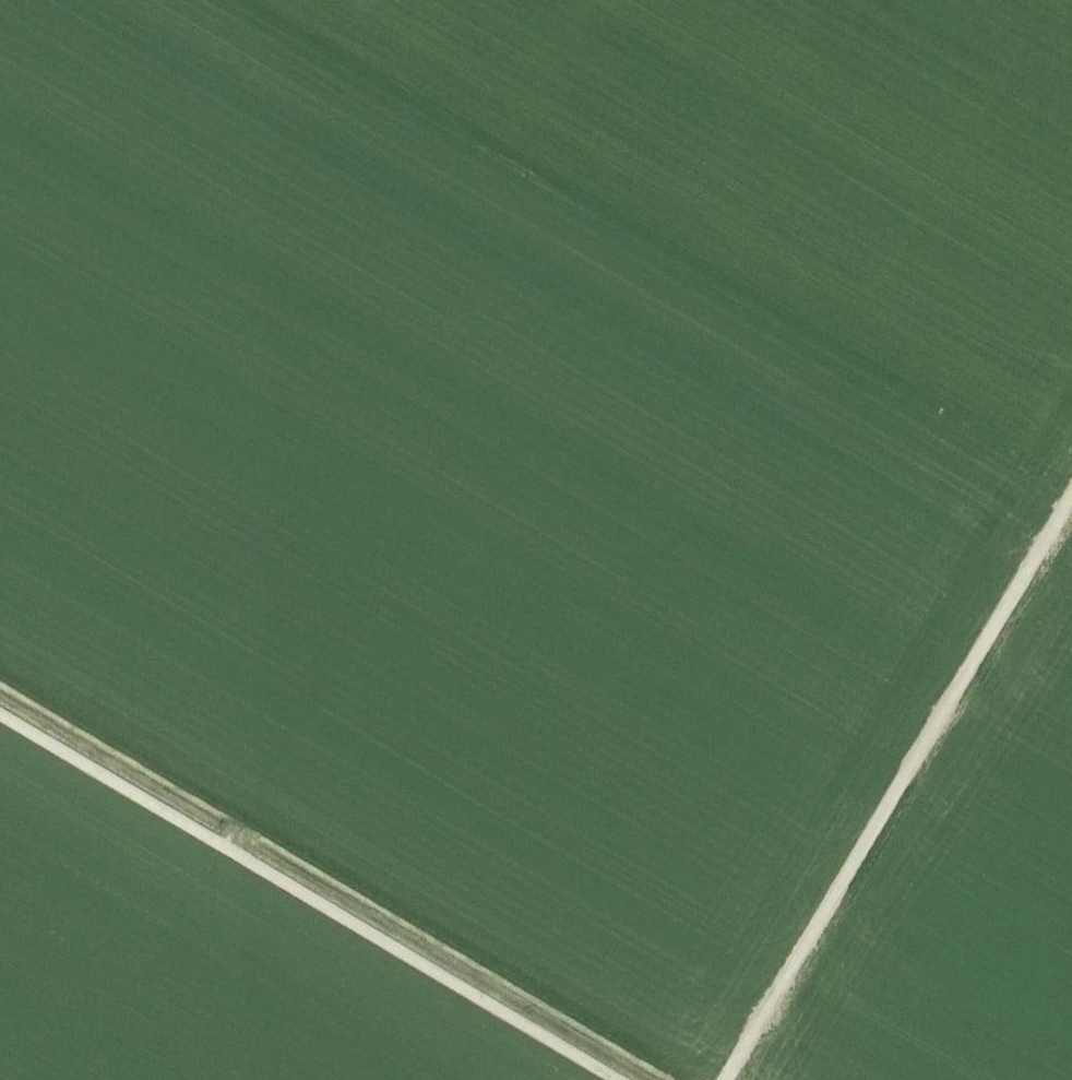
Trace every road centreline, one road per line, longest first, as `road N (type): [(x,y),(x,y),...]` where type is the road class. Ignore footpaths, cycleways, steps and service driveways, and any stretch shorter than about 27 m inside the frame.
road 1 (track): [(616,1079),(0,717)]
road 2 (track): [(1071,494),(723,1079)]

